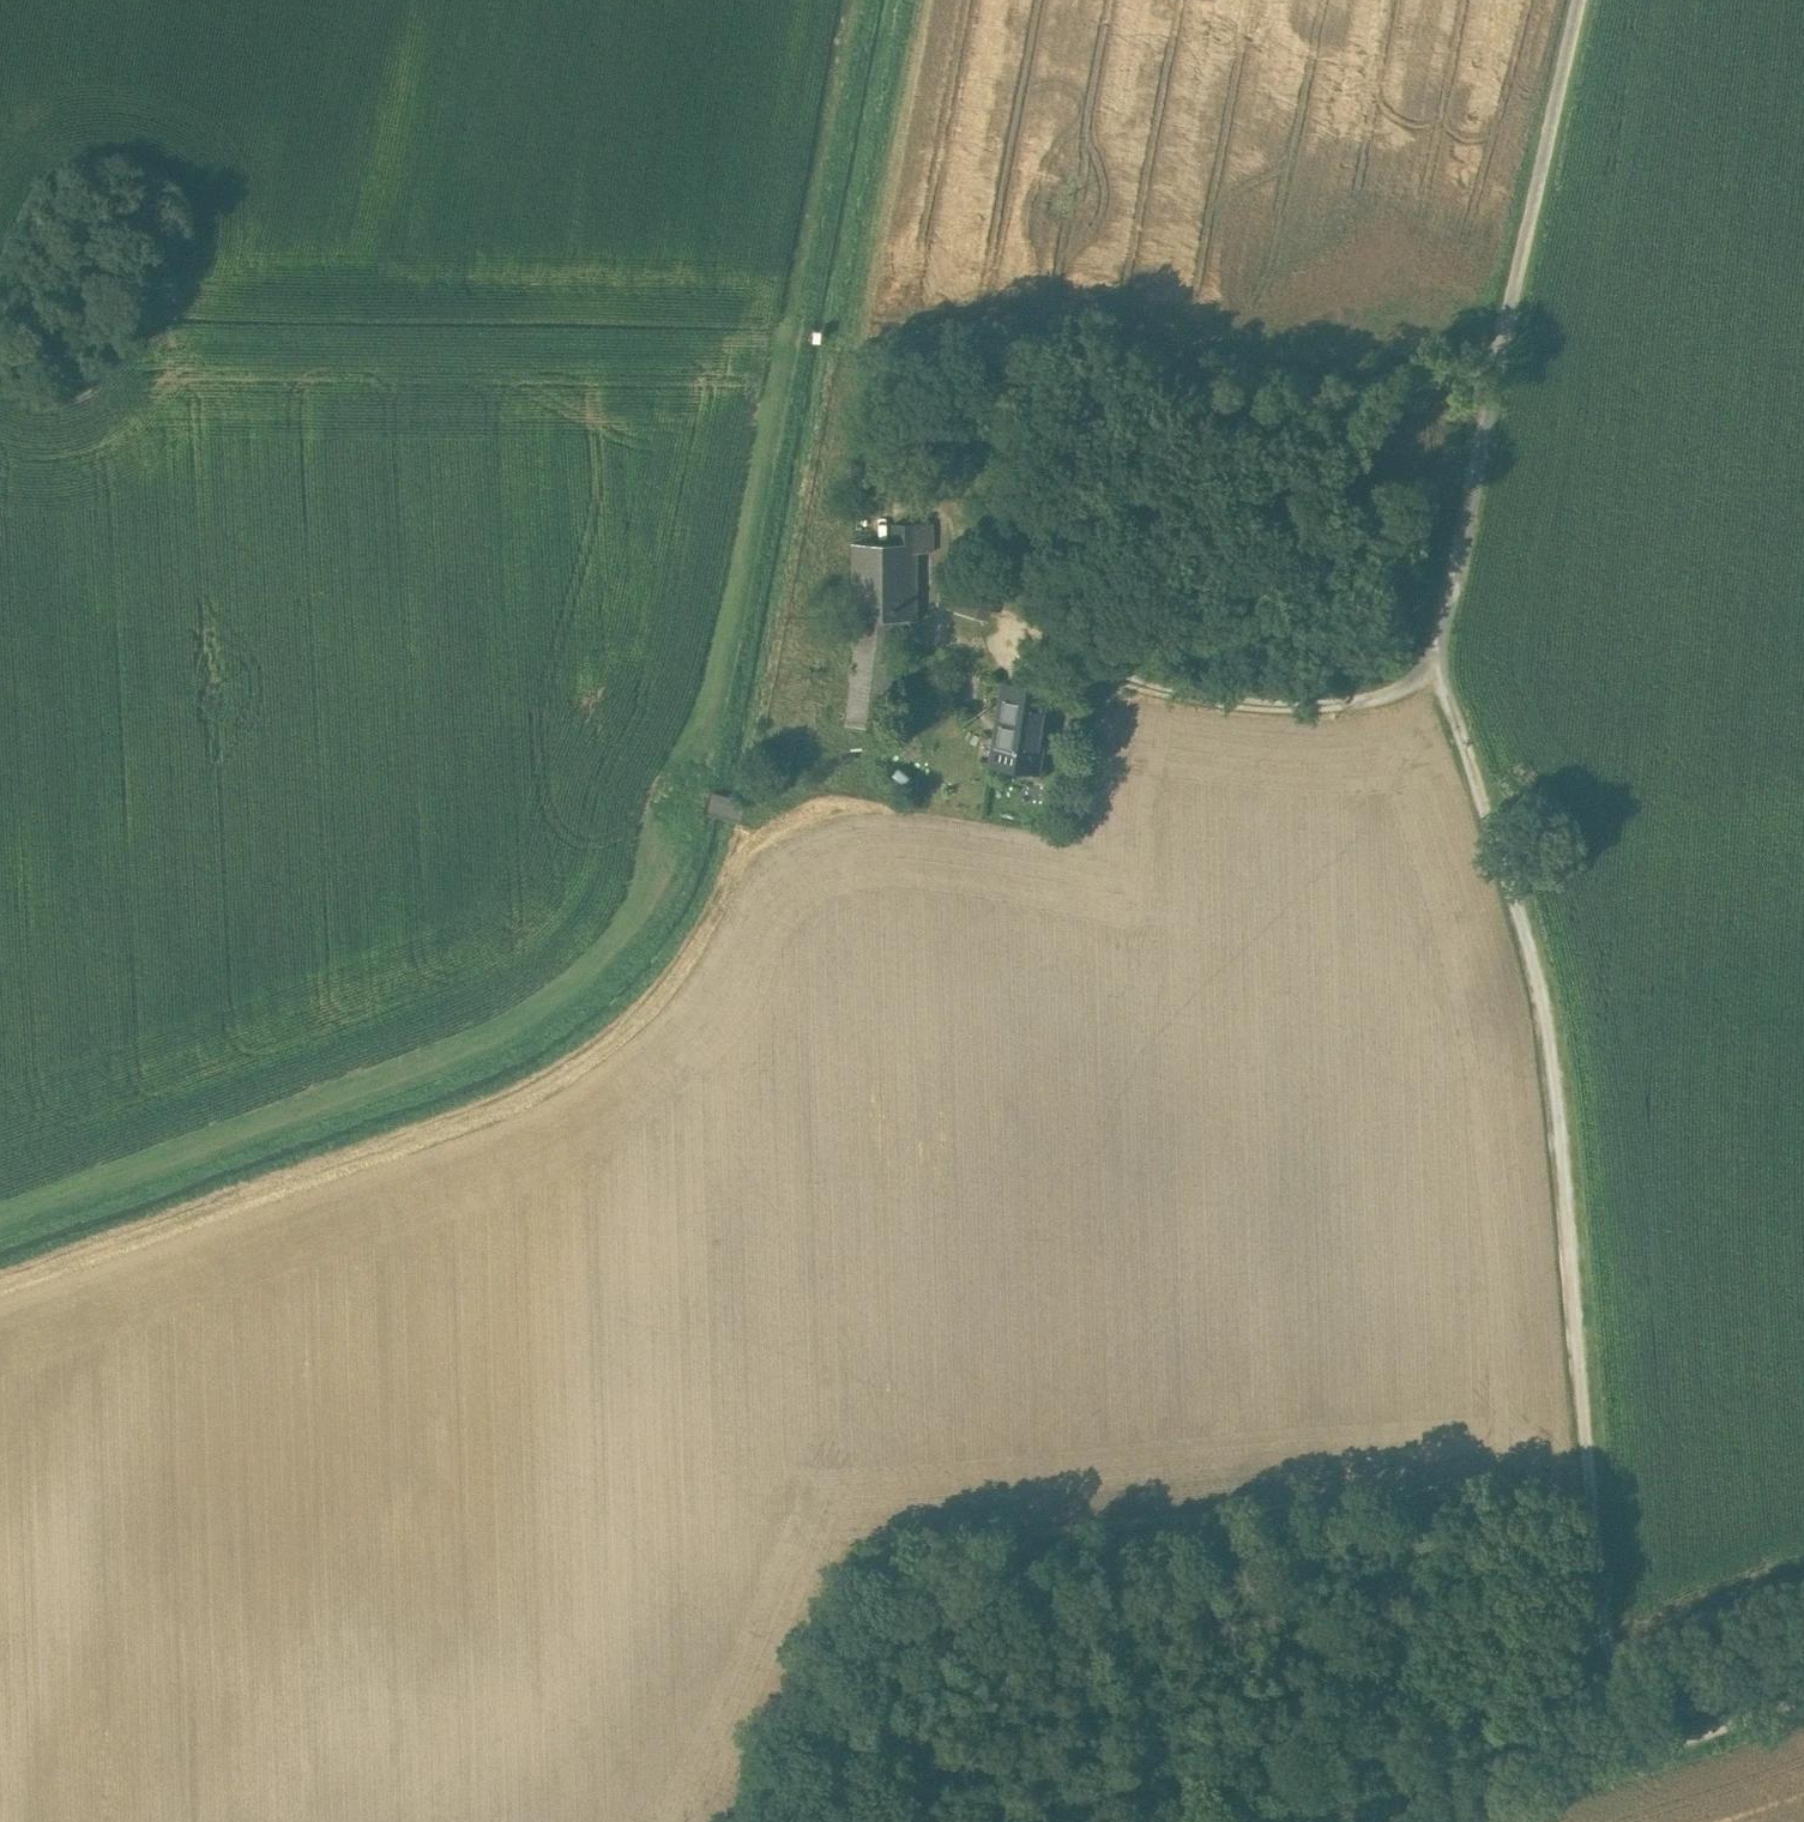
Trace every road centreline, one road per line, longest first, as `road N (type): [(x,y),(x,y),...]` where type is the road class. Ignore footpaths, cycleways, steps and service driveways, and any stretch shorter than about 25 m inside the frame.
road 1 (track): [(1617,1758),(1554,1065),(1515,887),(1437,672)]
road 2 (residential): [(1576,0),(1468,491),(1452,620),(1437,672),(1360,700),(1283,707),(1149,681)]
road 3 (track): [(1474,1821),(1803,1688)]

